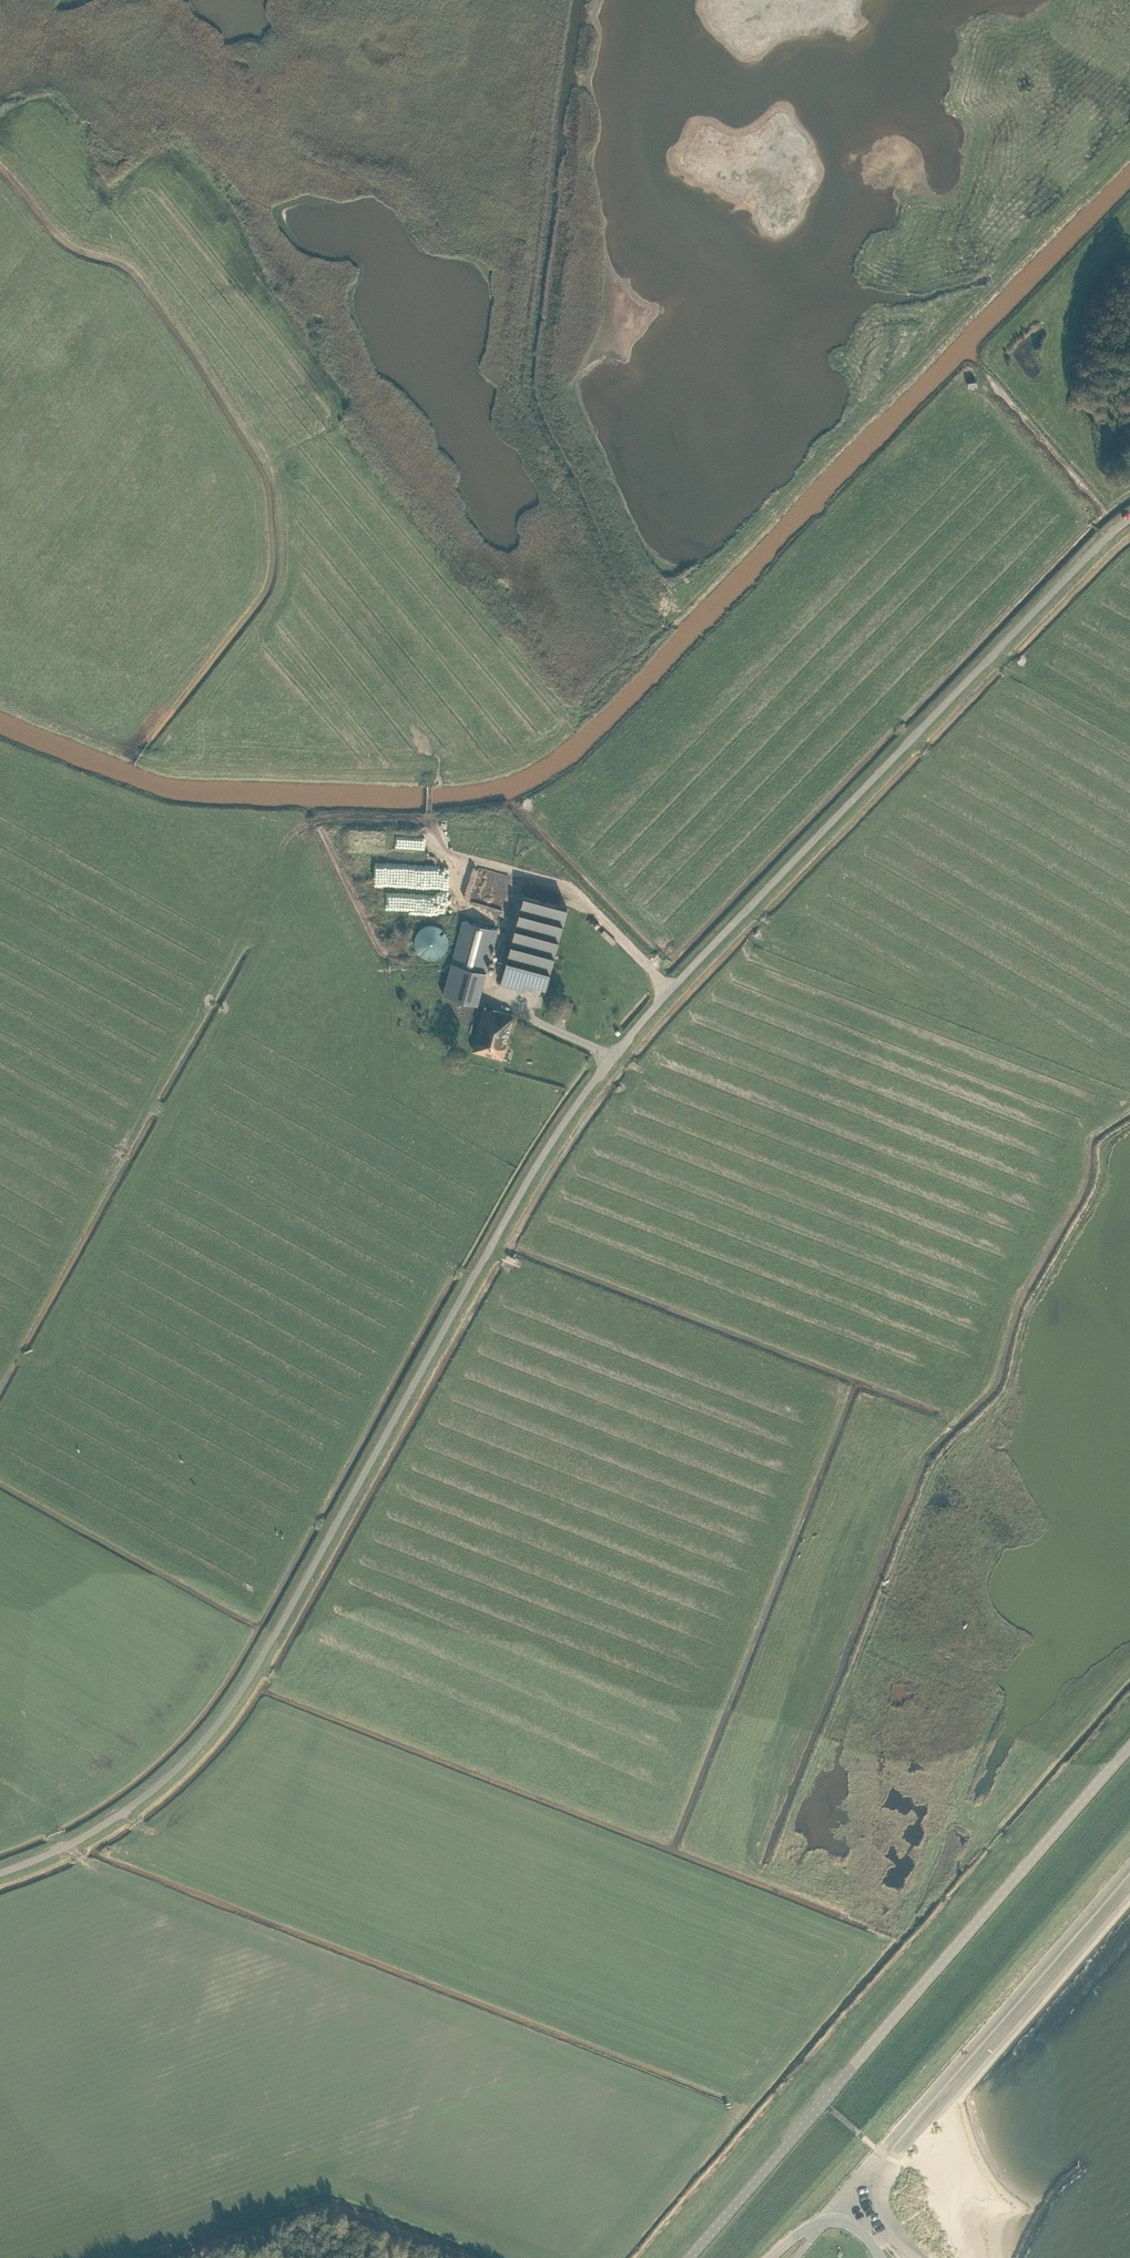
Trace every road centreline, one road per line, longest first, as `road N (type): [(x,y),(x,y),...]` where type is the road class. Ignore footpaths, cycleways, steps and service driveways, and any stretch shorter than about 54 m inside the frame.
road 1 (unclassified): [(0,1871),(106,1825),(158,1789),(219,1726),(547,1151),(612,1058),(668,988),(1129,518)]
road 2 (tertiary): [(689,2257),(1129,1748)]

